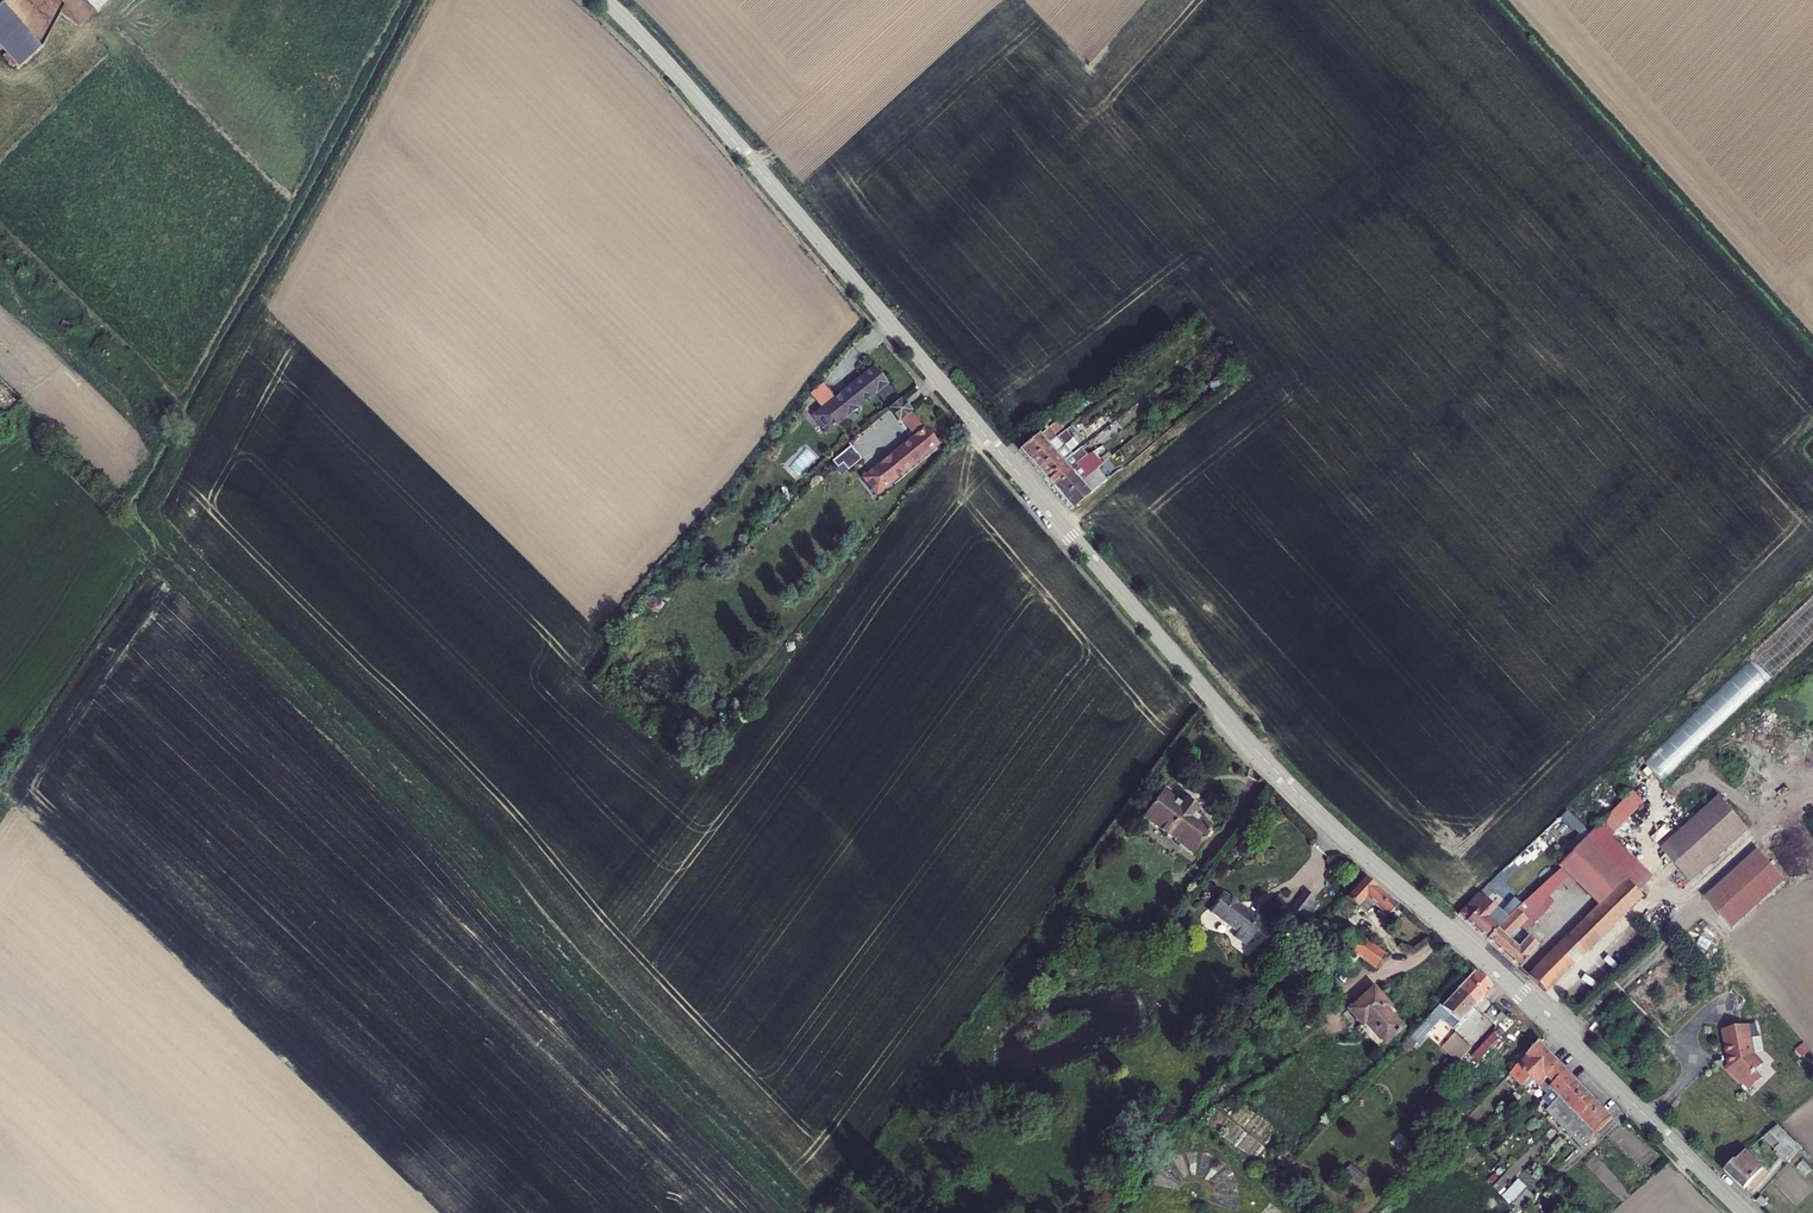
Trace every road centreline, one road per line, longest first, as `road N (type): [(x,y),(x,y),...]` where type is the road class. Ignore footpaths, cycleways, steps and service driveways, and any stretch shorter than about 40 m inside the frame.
road 1 (unclassified): [(605,0),(1273,769),(1522,992),(1745,1212)]

